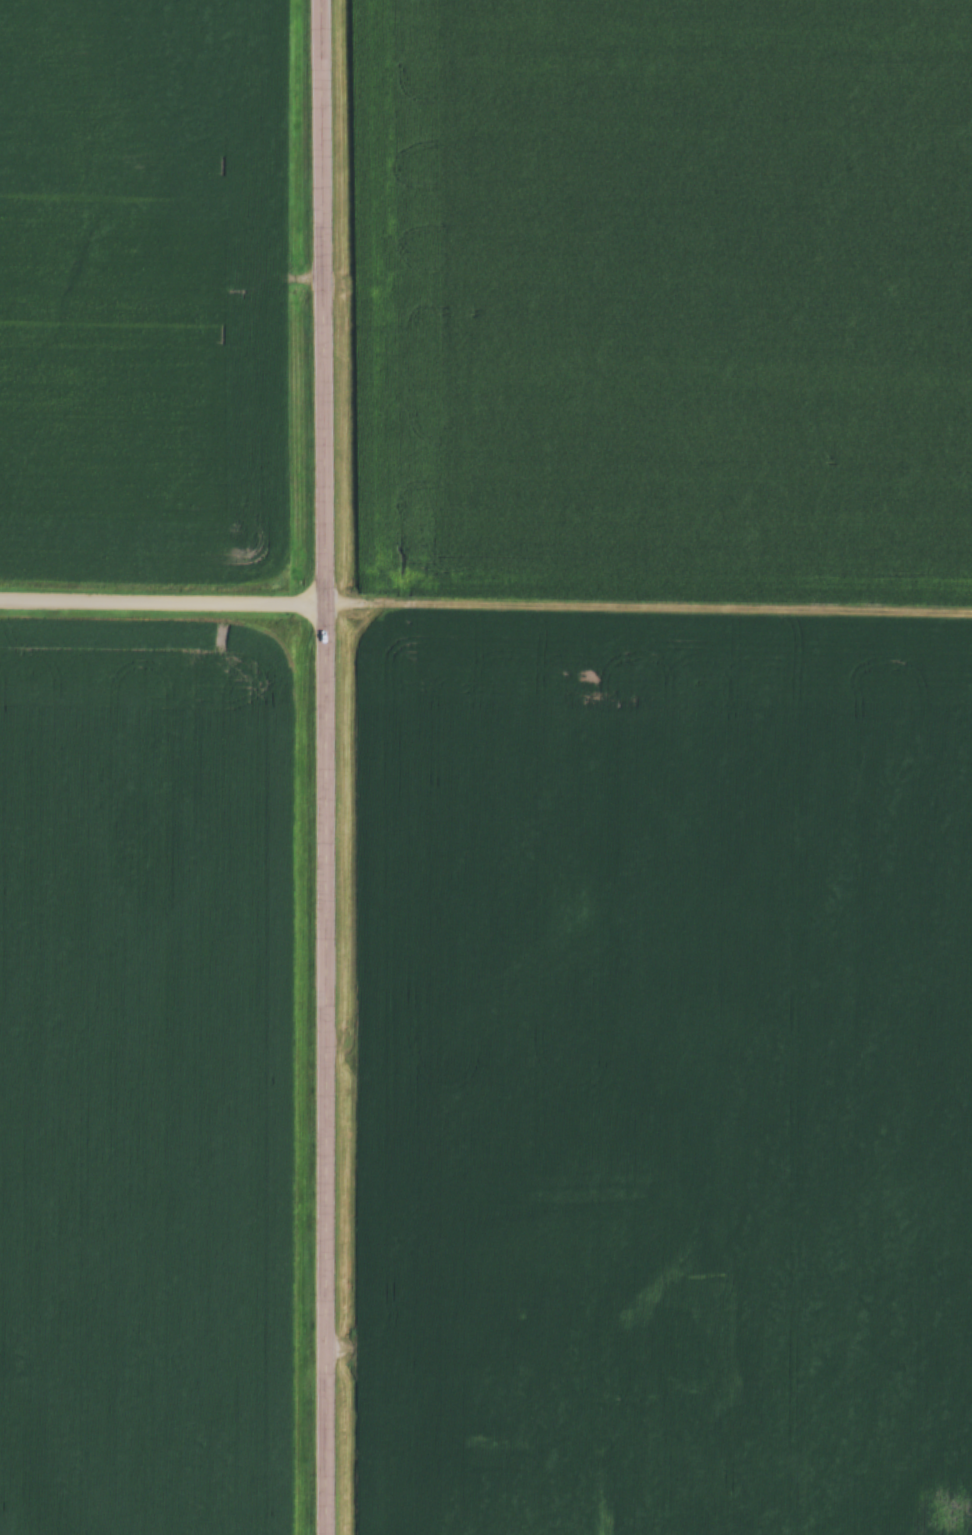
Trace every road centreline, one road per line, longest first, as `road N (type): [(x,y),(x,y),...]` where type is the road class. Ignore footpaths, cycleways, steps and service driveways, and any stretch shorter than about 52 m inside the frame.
road 1 (tertiary): [(325,1534),(319,0)]
road 2 (residential): [(0,600),(971,613)]

